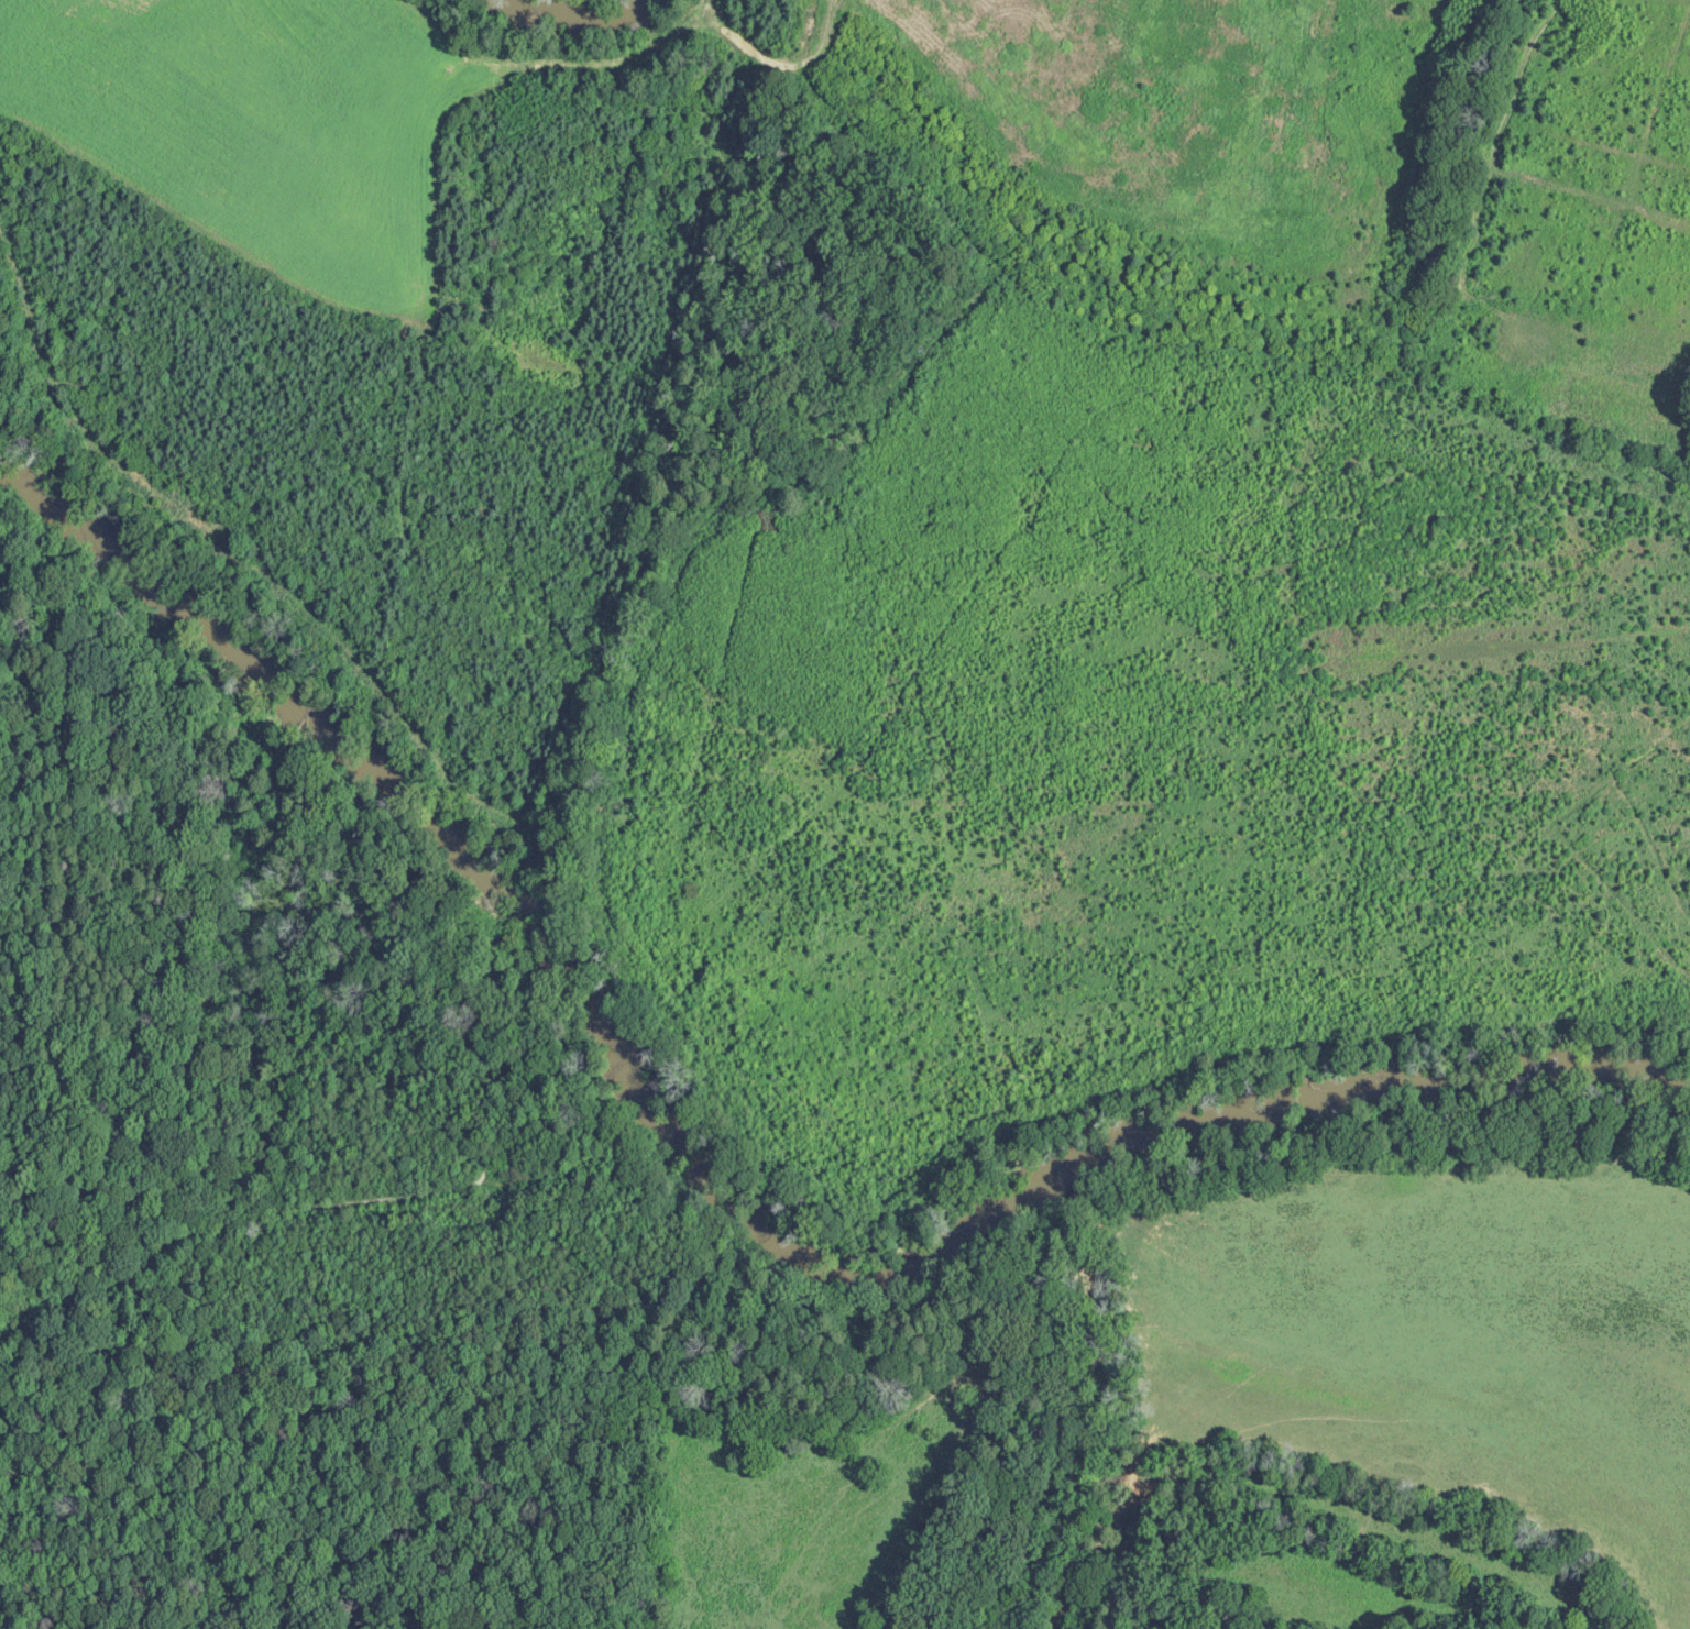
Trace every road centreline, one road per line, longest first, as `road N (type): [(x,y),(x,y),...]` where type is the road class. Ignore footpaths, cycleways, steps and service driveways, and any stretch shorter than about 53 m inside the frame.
road 1 (residential): [(0,1325),(160,1261),(213,1221),(527,1182)]

